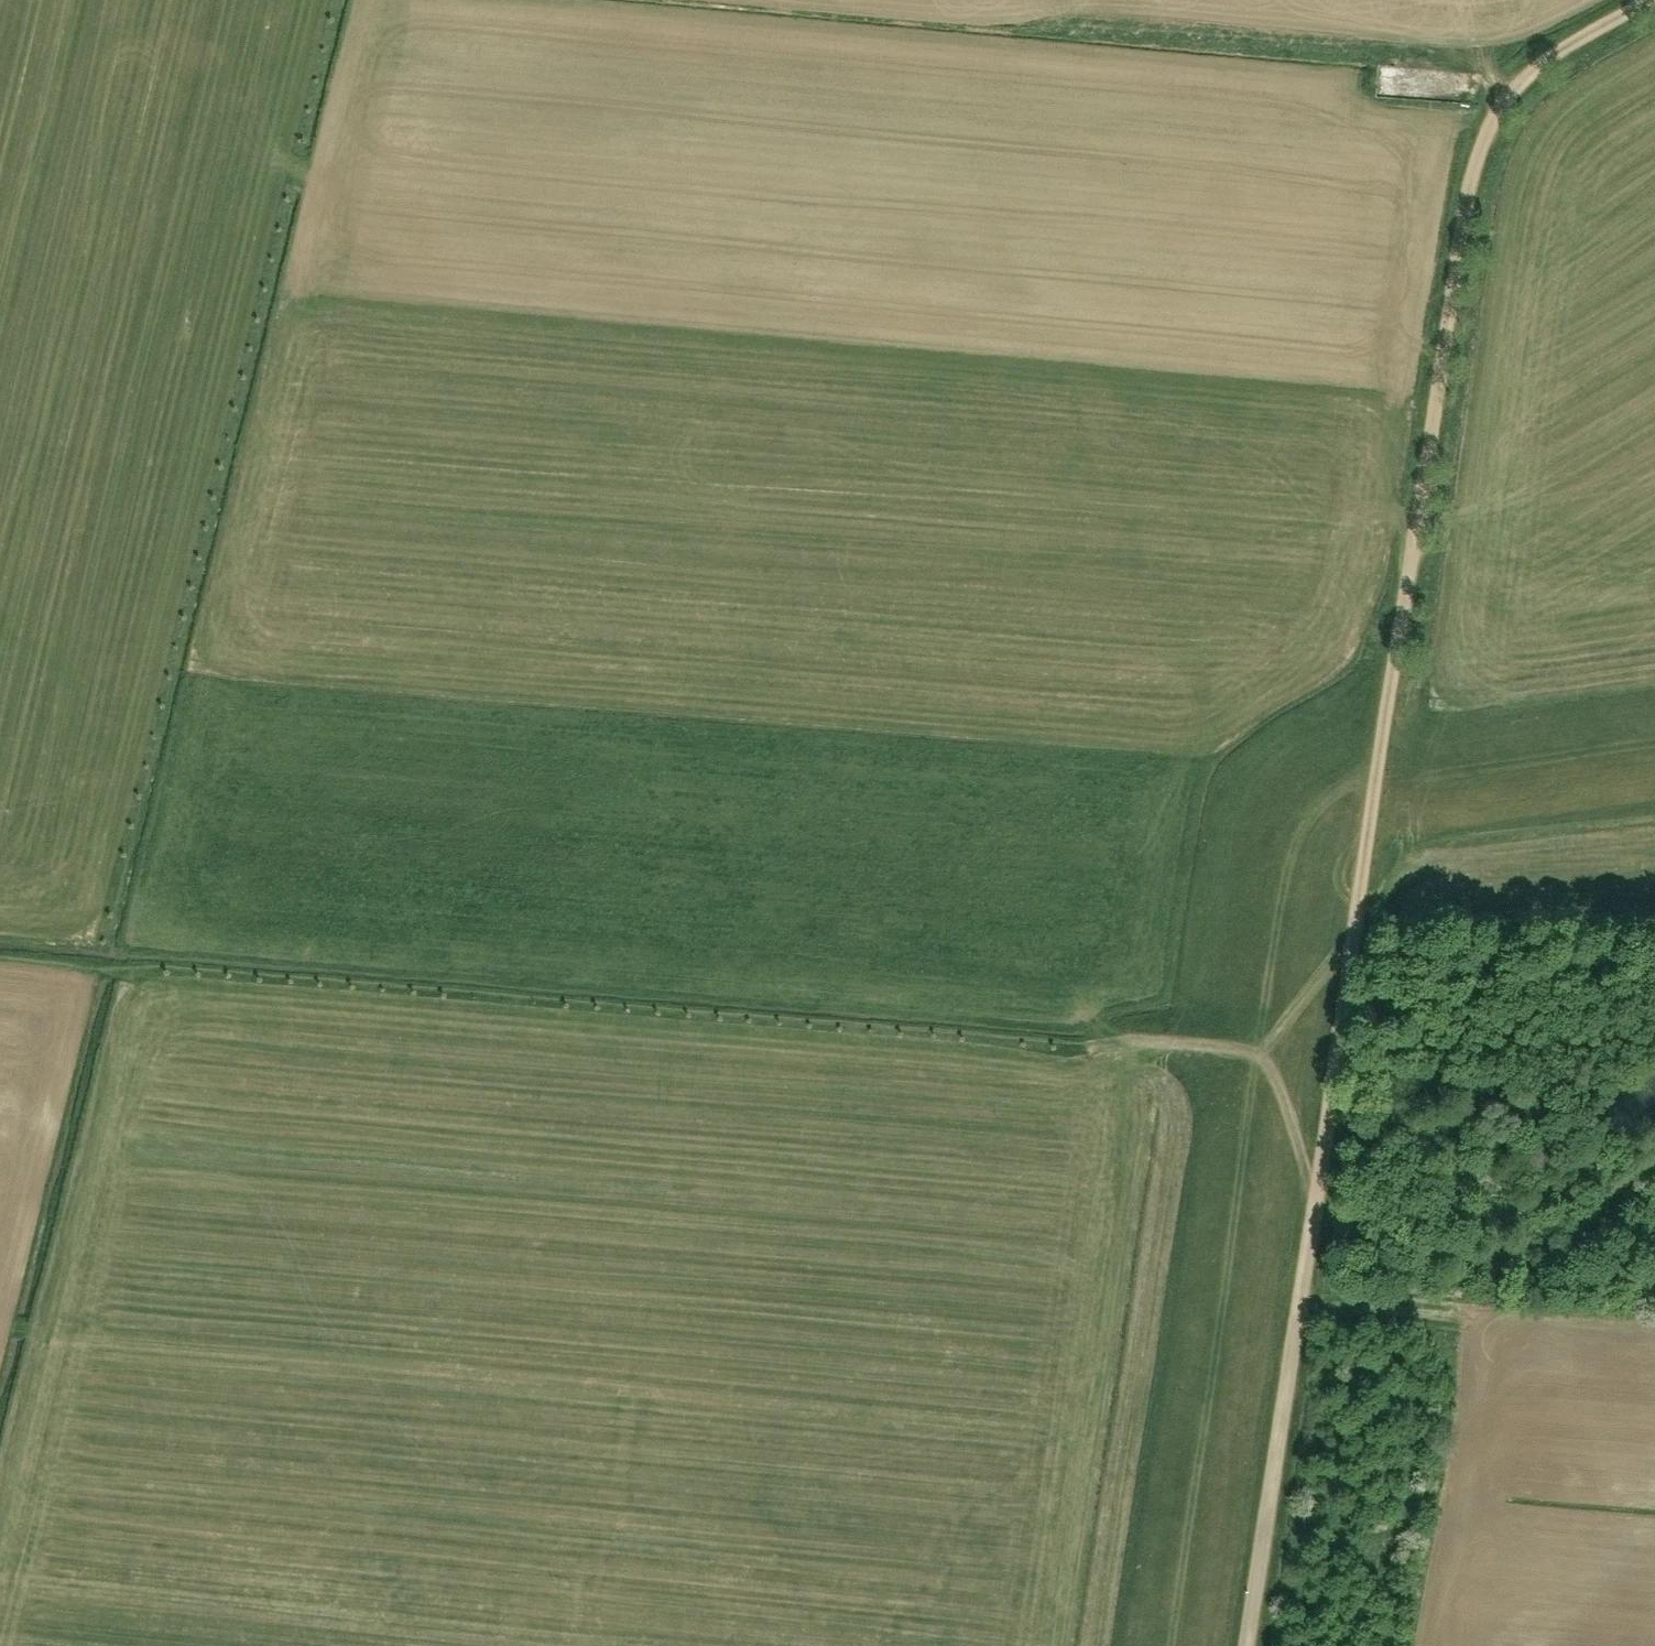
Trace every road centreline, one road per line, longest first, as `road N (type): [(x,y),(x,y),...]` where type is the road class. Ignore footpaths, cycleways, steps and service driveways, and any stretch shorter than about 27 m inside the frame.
road 1 (track): [(1246,1645),(1466,208),(1493,130),(1529,79),(1654,0)]
road 2 (track): [(1316,1189),(1269,1061),(1243,1050),(1160,1044),(1142,1050),(1127,1077)]
road 3 (track): [(1269,1061),(1272,1040),(1352,954)]

